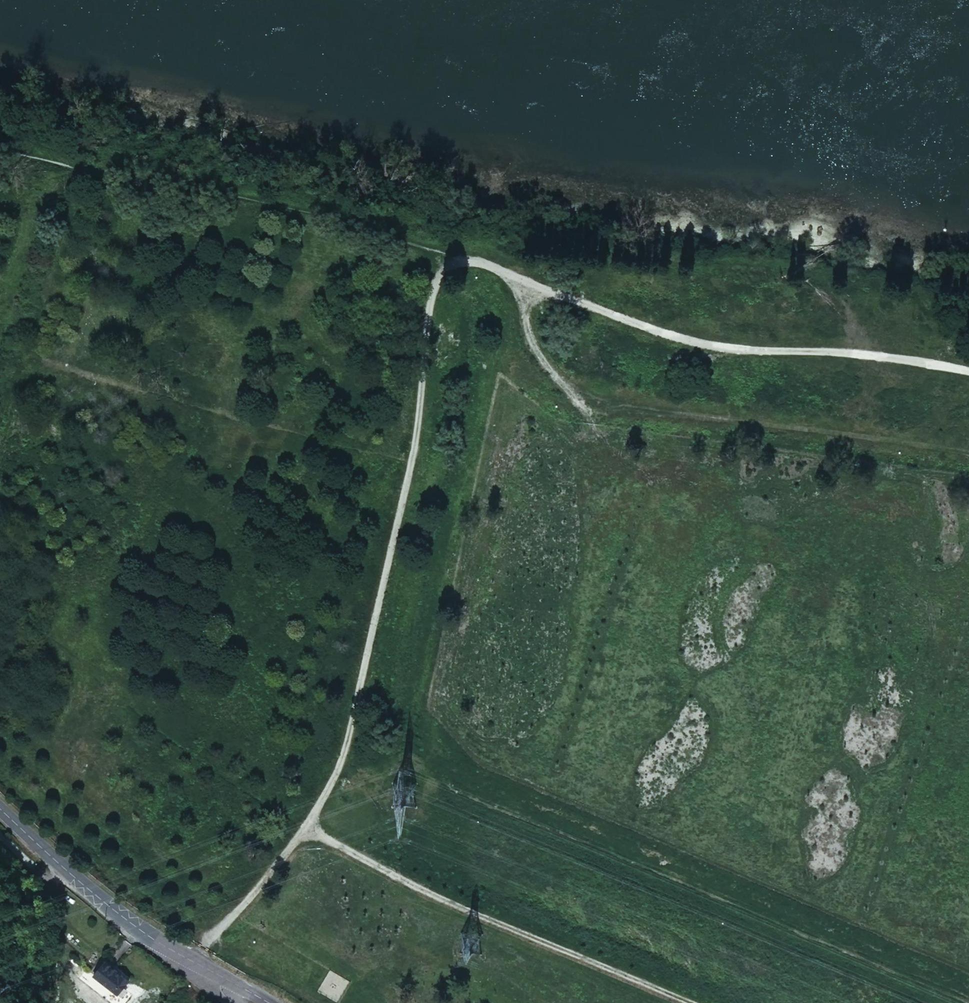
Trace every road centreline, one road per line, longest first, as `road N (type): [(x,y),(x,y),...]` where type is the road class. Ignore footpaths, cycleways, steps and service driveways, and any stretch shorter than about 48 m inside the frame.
road 1 (track): [(468,258),(447,268),(435,287),(403,500),(345,747),(303,828)]
road 2 (track): [(468,258),(684,340),(740,351),(894,357),(968,371)]
road 3 (track): [(303,828),(511,936),(686,1002)]
road 4 (secondary): [(227,979),(122,916),(0,808)]
road 5 (track): [(303,828),(195,962)]

